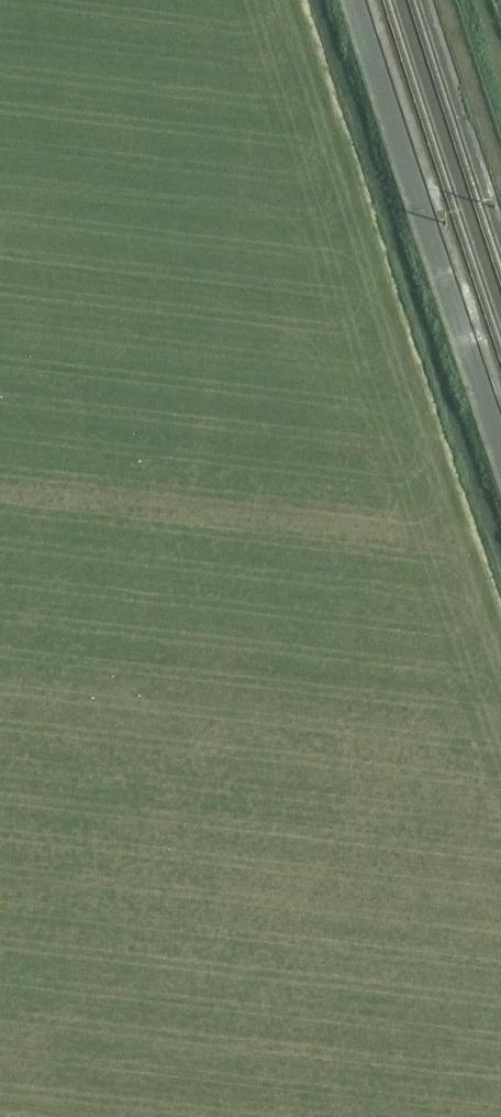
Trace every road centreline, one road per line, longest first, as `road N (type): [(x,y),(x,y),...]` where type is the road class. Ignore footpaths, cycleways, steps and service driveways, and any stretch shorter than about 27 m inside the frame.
road 1 (track): [(447,0),(500,172)]

